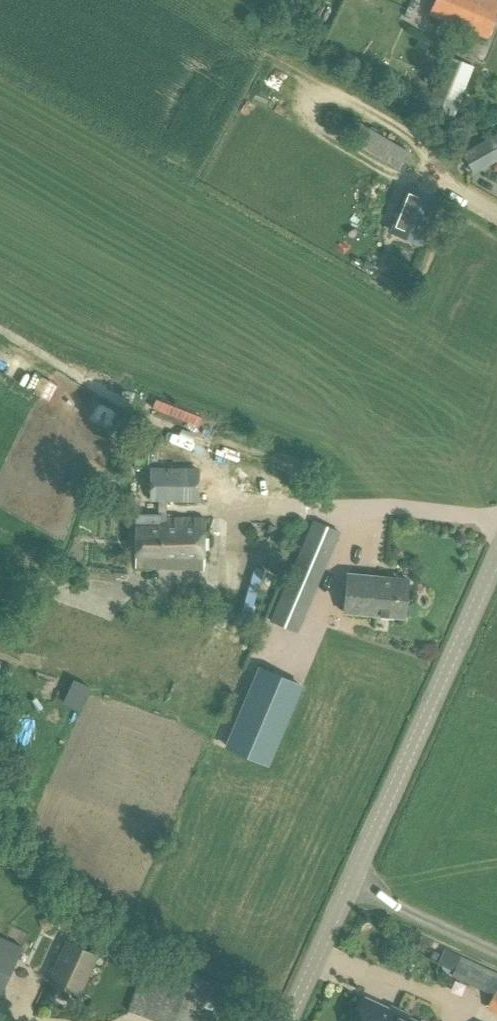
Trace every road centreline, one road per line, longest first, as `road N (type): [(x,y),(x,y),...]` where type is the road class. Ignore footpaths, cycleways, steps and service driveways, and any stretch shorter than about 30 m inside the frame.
road 1 (tertiary): [(351,883),(496,561)]
road 2 (unclassified): [(351,883),(496,956)]
road 3 (tertiary): [(287,1020),(351,883)]

